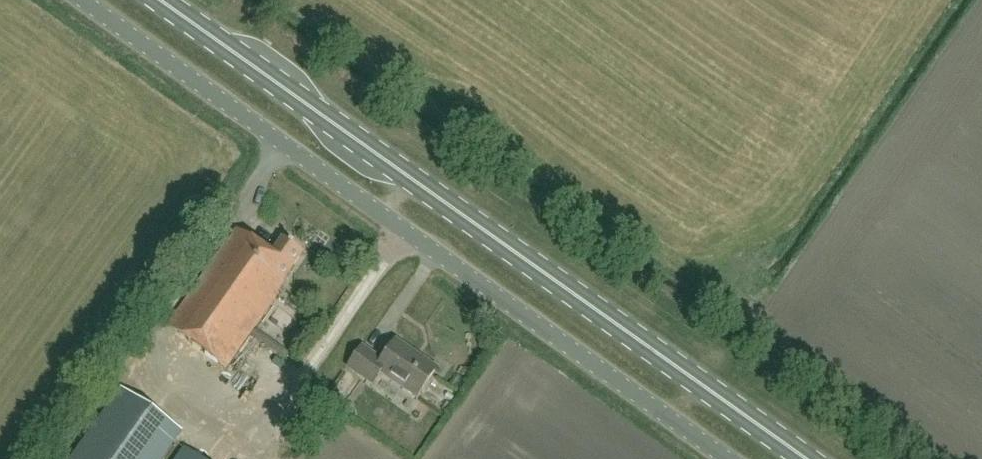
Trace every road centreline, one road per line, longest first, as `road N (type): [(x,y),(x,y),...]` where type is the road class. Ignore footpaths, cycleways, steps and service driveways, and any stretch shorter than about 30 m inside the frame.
road 1 (primary): [(818,458),(178,0)]
road 2 (unclassified): [(742,458),(103,0)]
road 3 (track): [(261,458),(414,223)]

